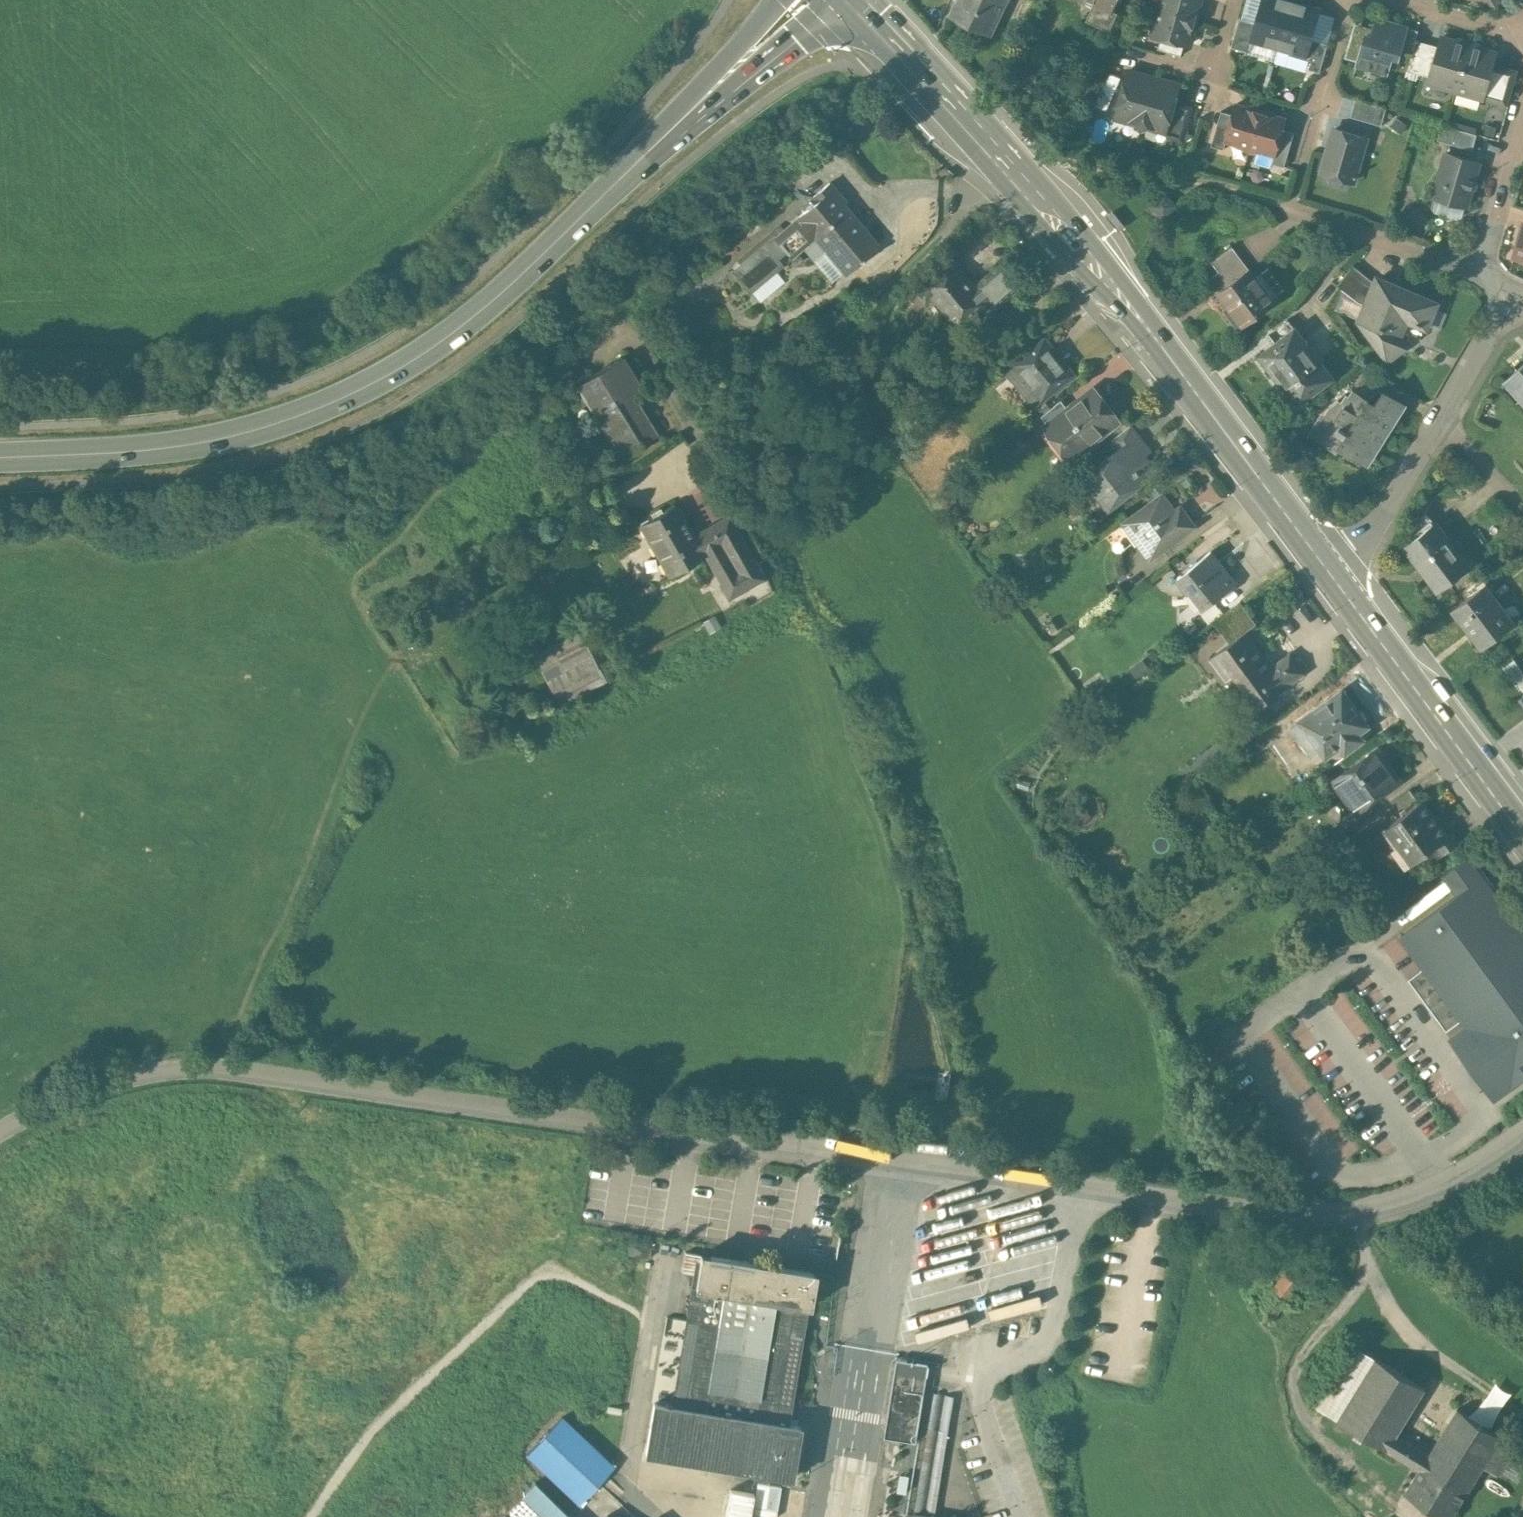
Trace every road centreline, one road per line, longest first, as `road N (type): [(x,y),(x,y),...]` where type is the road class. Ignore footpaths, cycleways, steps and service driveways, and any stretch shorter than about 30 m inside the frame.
road 1 (unclassified): [(1078,1188),(239,1068),(143,1073),(0,1133)]
road 2 (primary): [(815,0),(562,242),(408,362),(295,418),(219,436),(0,453)]
road 3 (secondary): [(1344,586),(1114,292),(858,0)]
road 4 (unclassified): [(1522,1134),(1449,1181),(1397,1202),(1221,1207),(1078,1188)]
road 5 (unclassified): [(1078,1188),(1043,1338),(987,1380),(981,1395),(1019,1516)]
road 6 (residential): [(1513,299),(1344,586)]
road 7 (track): [(1369,1265),(1303,1353),(1295,1389),(1309,1425),(1422,1516)]
road 8 (secondary): [(1522,824),(1344,586)]
road 9 (residential): [(1472,276),(1287,205)]
road 10 (residential): [(1472,276),(1522,107)]
road 11 (residential): [(1401,0),(1520,36)]

